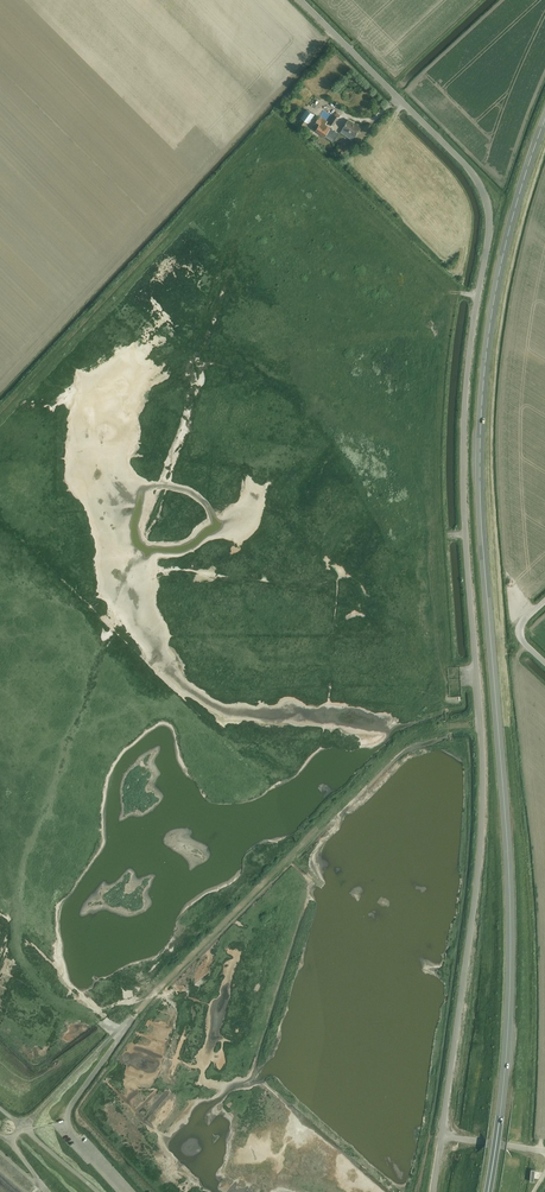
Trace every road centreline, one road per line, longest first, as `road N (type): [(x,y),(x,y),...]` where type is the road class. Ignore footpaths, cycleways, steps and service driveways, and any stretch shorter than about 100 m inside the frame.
road 1 (unclassified): [(442,1137),(480,818),(462,421),(489,206),(468,169),(299,0)]
road 2 (trunk): [(487,1191),(503,1088),(510,931),(480,434),(499,272),(544,119)]
road 3 (unclassified): [(124,1191),(68,1121),(127,1024)]

